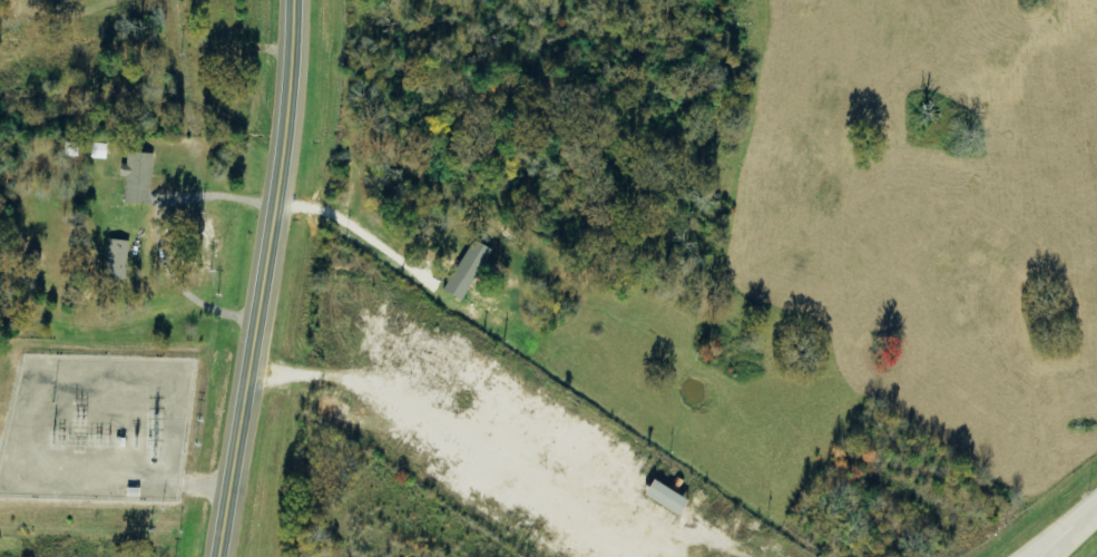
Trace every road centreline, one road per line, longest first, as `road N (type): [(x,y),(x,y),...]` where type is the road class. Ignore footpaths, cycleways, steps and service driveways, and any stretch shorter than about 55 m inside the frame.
road 1 (secondary): [(217,556),(275,194),(291,0)]

